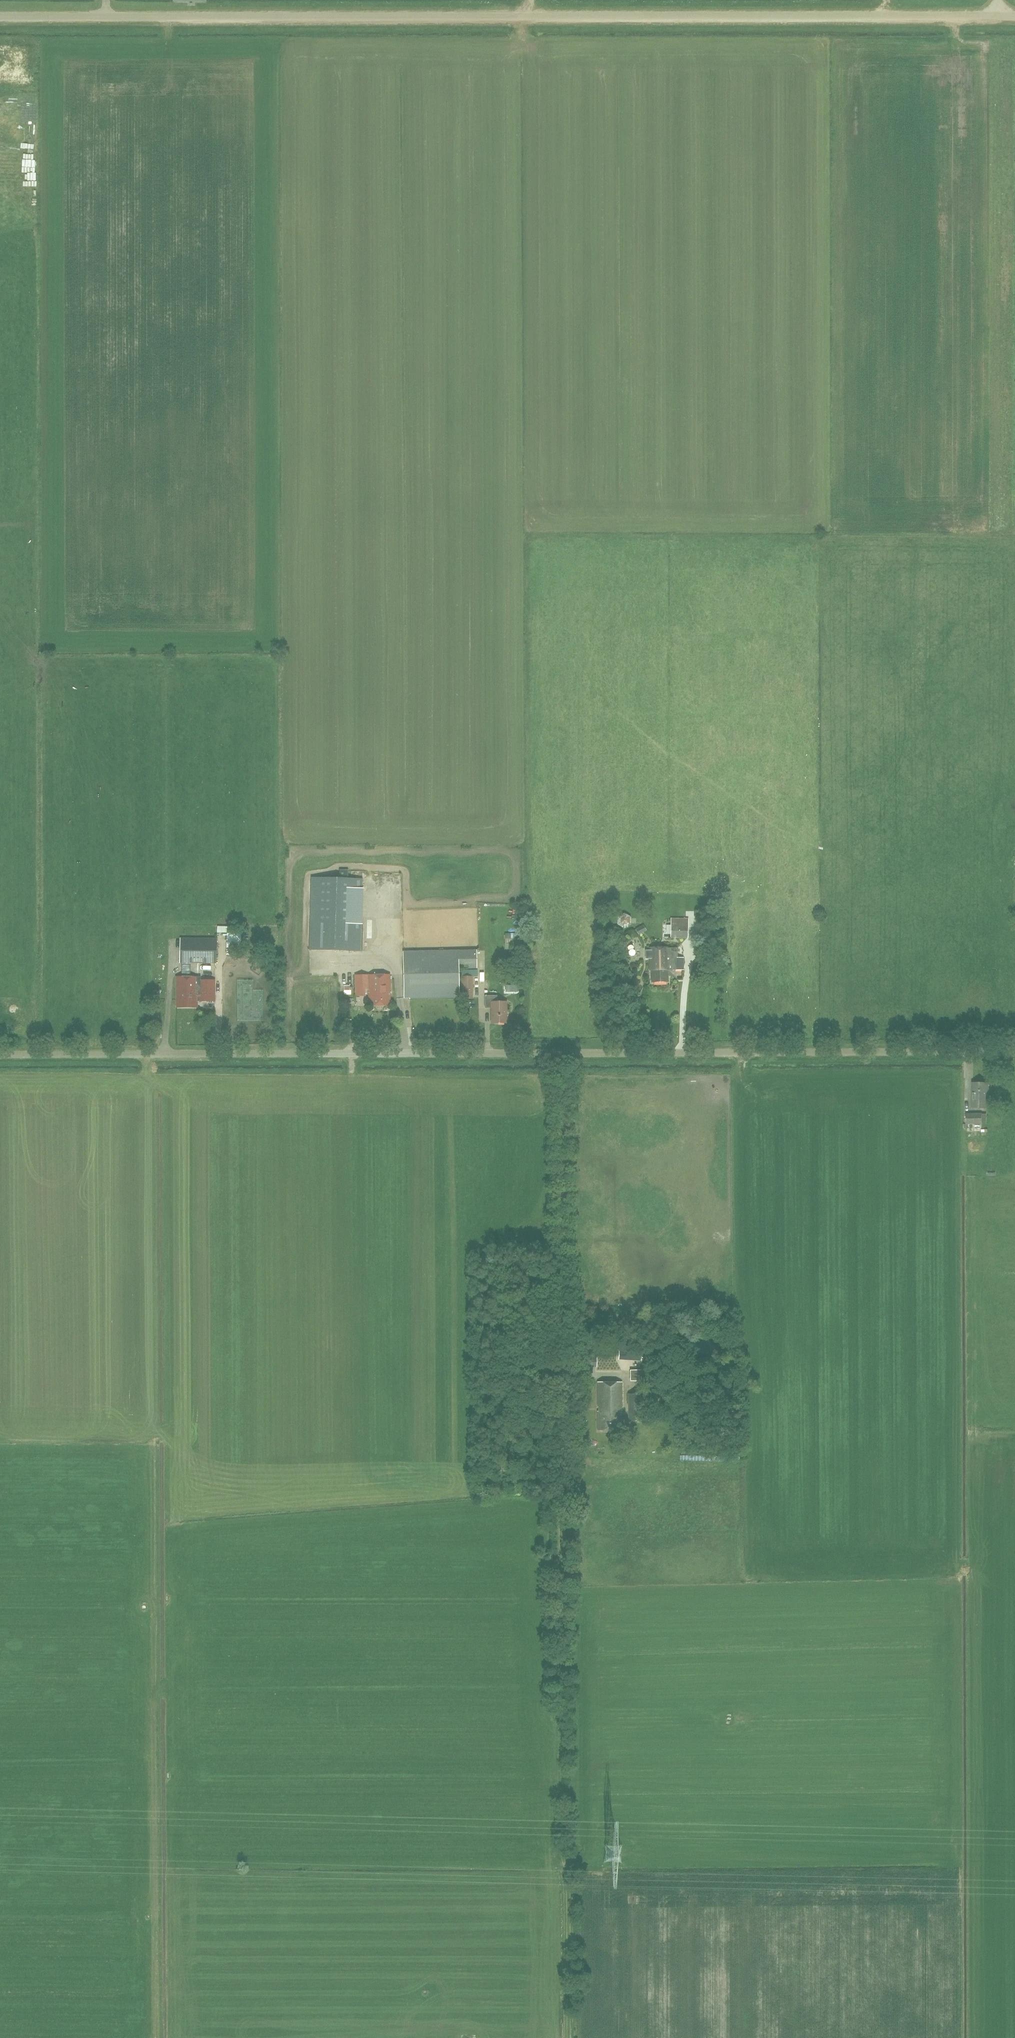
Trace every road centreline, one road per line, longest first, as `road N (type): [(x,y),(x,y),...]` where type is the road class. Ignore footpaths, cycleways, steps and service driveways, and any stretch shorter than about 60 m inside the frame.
road 1 (unclassified): [(1014,18),(0,18)]
road 2 (unclassified): [(562,1054),(0,1057)]
road 3 (unclassified): [(1014,1051),(562,1054)]
road 4 (unclassified): [(563,1378),(562,1054)]

